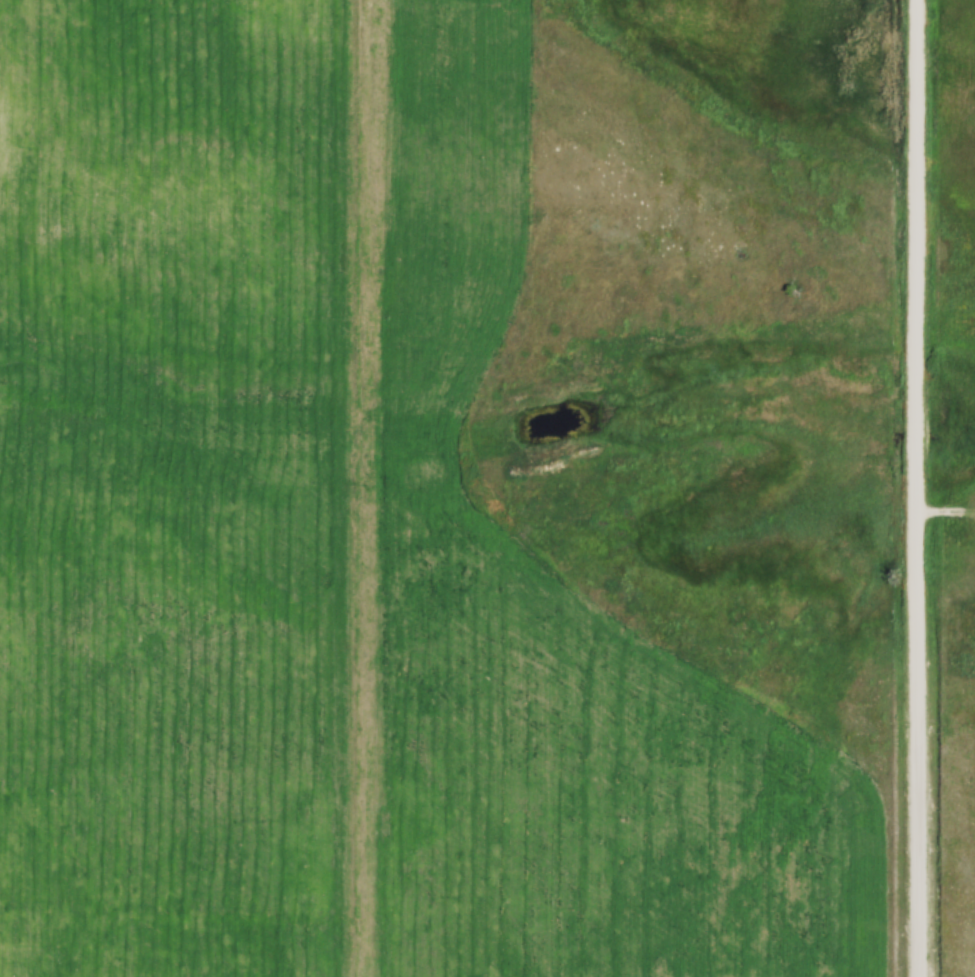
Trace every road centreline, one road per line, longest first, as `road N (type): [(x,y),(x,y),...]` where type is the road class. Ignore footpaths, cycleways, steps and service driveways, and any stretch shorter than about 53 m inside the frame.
road 1 (residential): [(918,976),(917,0)]

